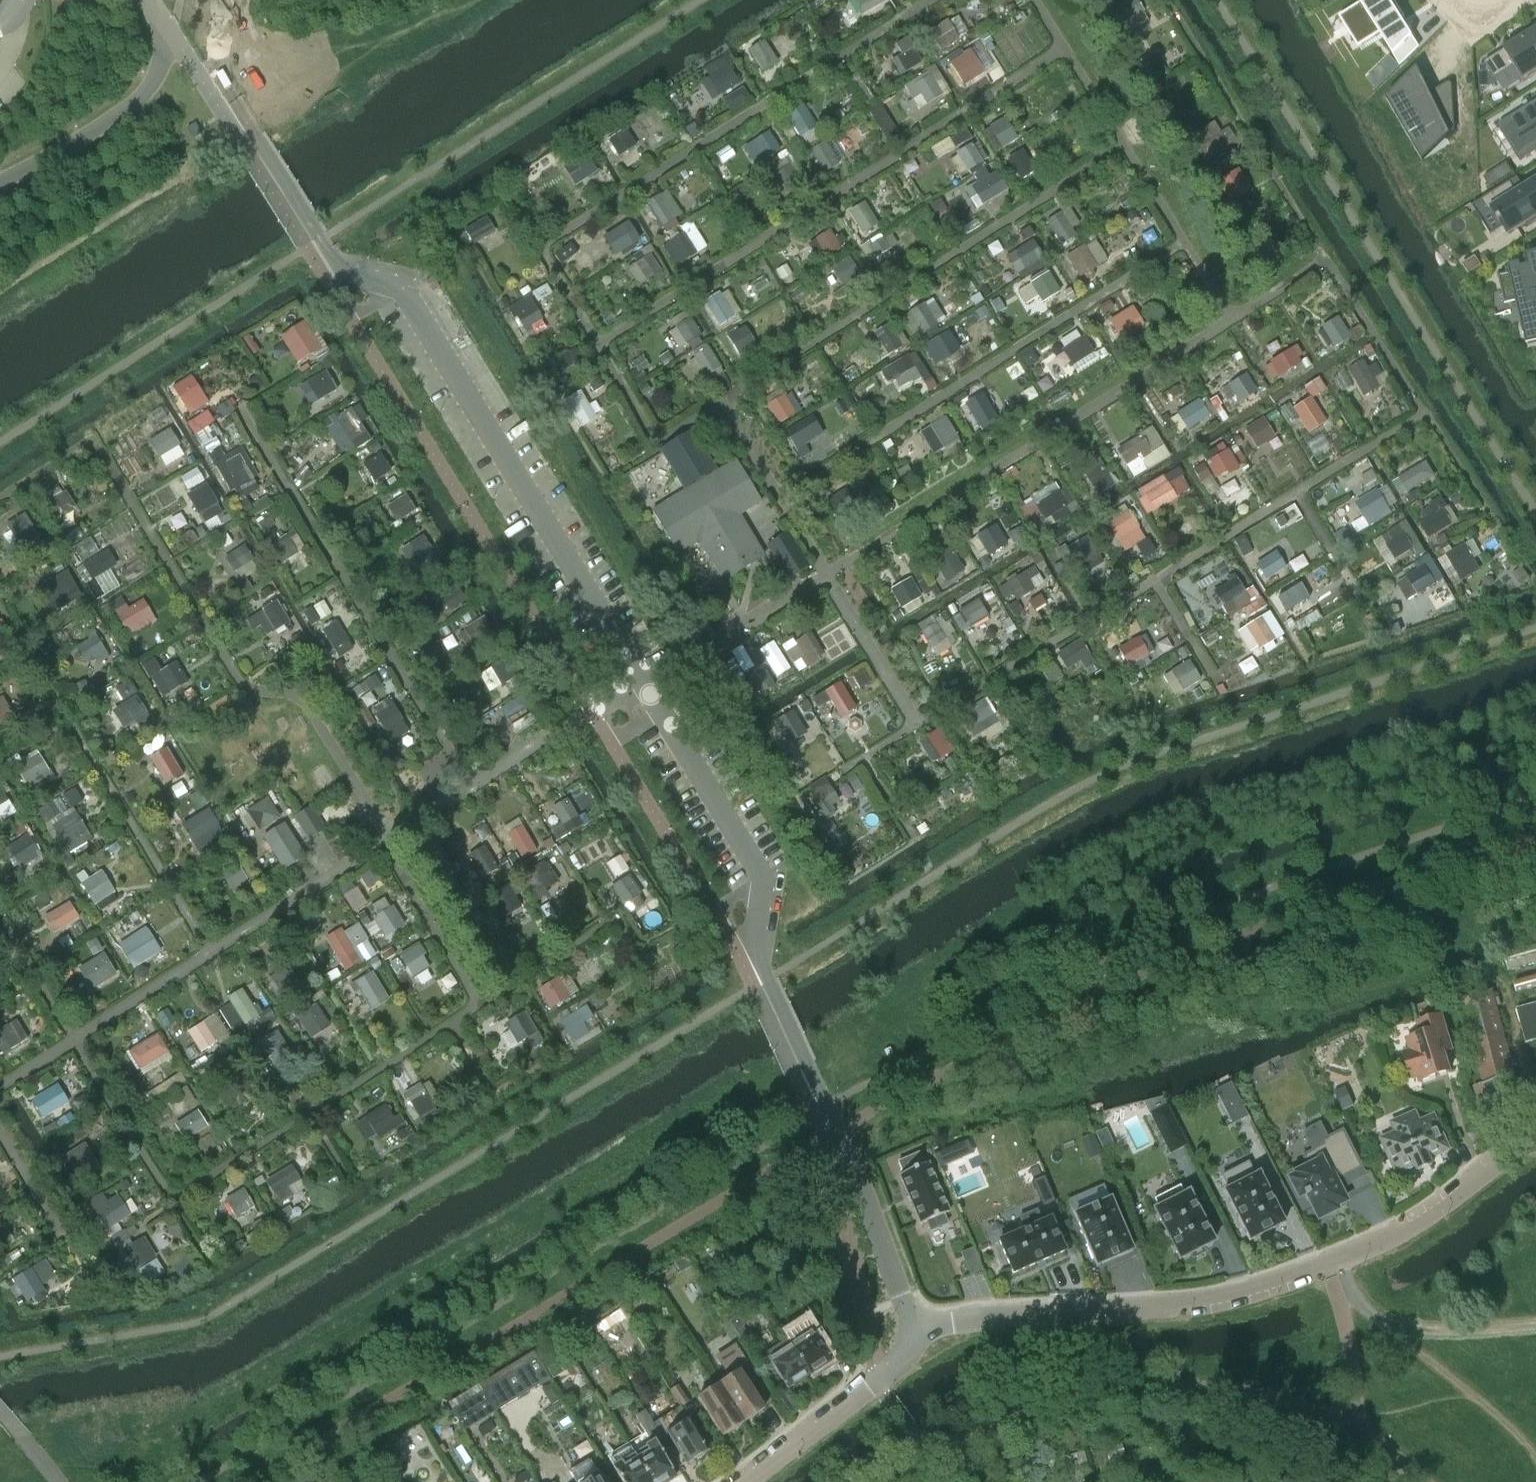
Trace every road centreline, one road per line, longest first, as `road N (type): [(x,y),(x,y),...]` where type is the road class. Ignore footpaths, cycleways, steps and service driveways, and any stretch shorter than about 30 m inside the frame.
road 1 (unclassified): [(912,1329),(757,948),(763,875),(402,292),(384,274),(335,255),(256,137),(221,48),(227,0)]
road 2 (residential): [(912,1329),(1218,1299),(1331,1266),(1415,1227),(1501,1159),(1535,1143)]
road 3 (residential): [(746,1481),(899,1364),(912,1329)]

